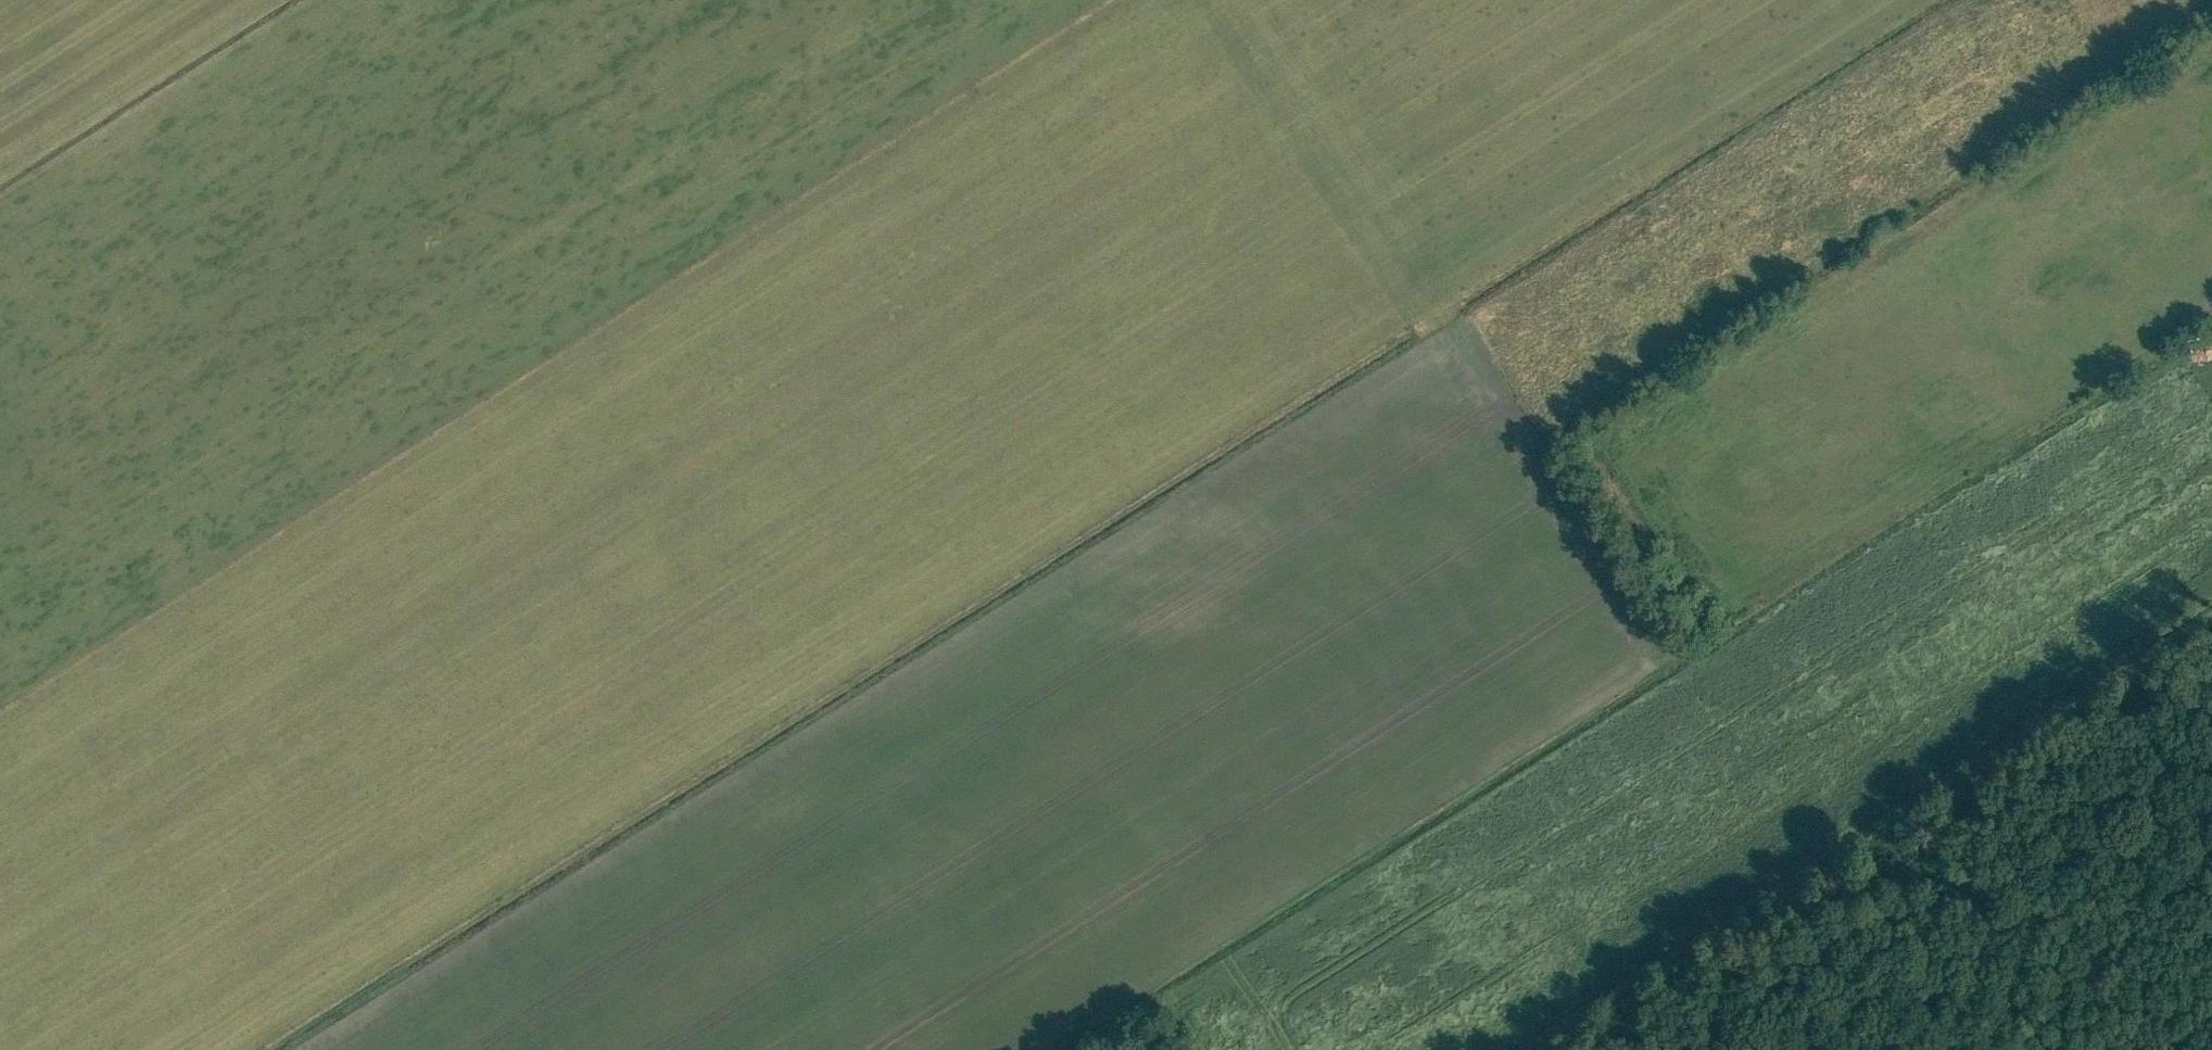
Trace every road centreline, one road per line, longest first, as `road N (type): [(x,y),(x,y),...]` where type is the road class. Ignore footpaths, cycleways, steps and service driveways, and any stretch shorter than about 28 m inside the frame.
road 1 (track): [(1789,1049),(1844,916),(1954,886),(2036,881),(2159,758),(2211,739)]

